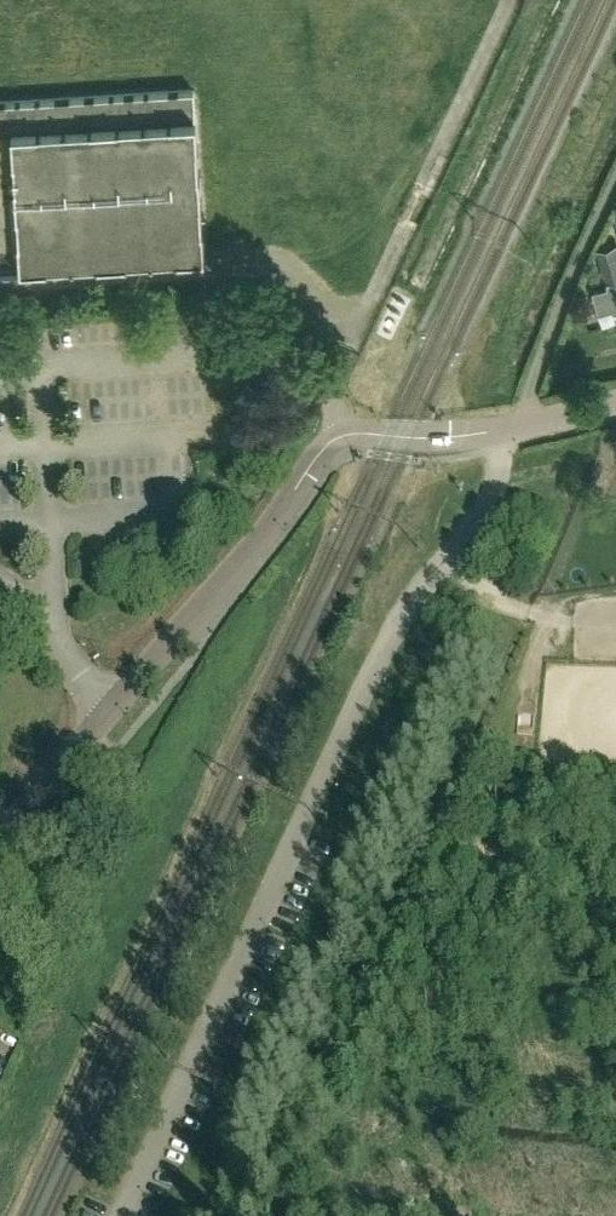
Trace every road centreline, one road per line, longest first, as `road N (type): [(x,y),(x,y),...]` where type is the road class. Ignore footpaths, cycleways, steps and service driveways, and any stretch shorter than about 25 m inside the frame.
road 1 (unclassified): [(516,430),(490,511),(385,645),(119,1215)]
road 2 (residential): [(0,851),(329,444),(352,436),(403,440),(516,430)]

